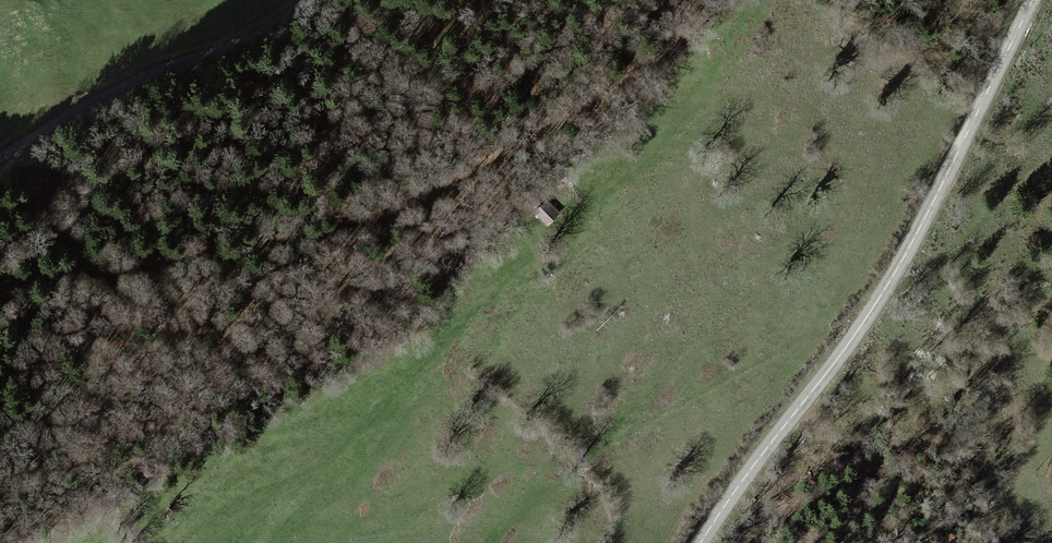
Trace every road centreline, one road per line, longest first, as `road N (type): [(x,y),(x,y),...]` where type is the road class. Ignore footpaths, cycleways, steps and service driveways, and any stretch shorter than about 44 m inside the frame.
road 1 (track): [(0,266),(108,267),(374,210),(544,130),(679,39),(707,40)]
road 2 (secondary): [(700,542),(889,283),(1032,0)]
road 3 (unclassified): [(308,0),(252,38),(159,69),(0,157)]

